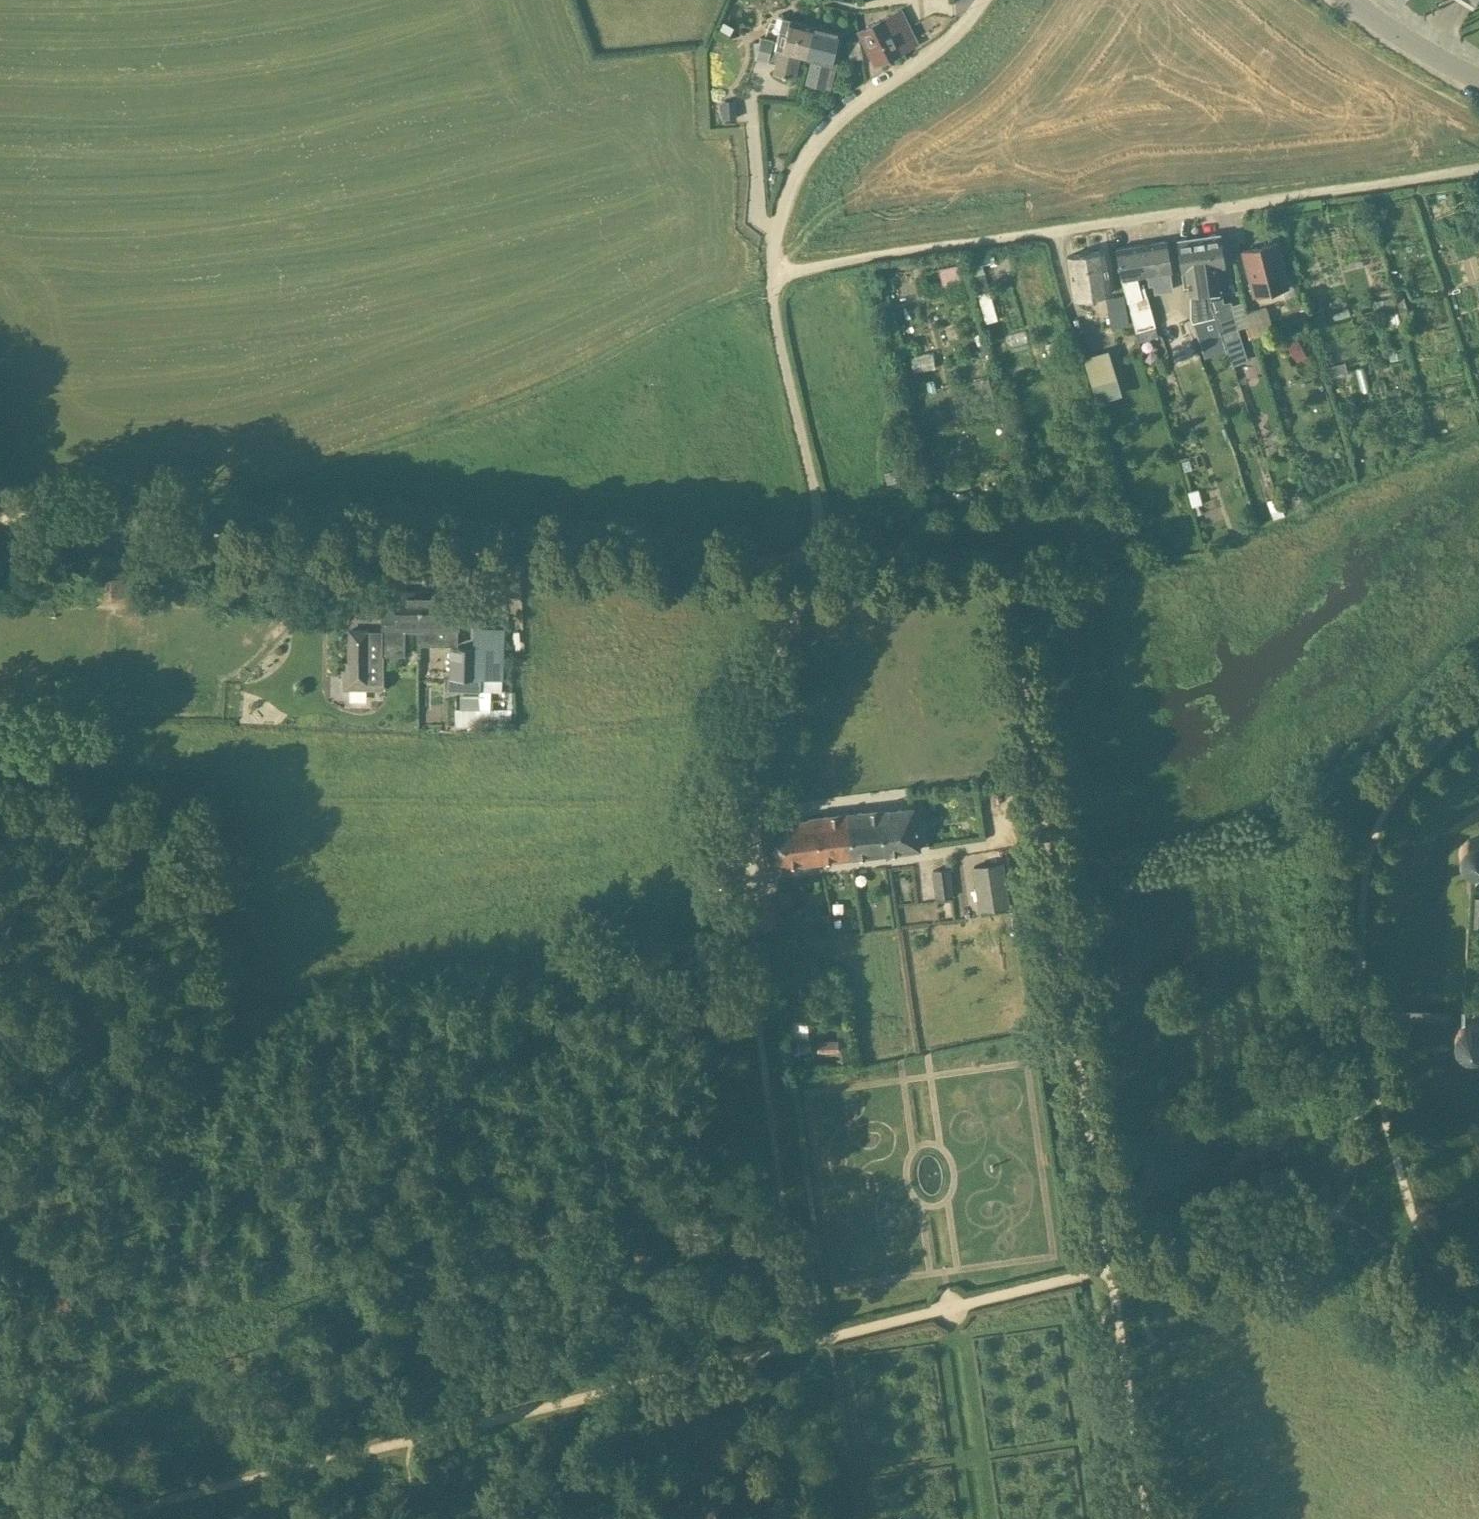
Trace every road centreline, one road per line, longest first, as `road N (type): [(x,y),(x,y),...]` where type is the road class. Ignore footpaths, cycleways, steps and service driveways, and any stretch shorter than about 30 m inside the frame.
road 1 (track): [(802,1341),(728,803),(743,734),(816,565)]
road 2 (track): [(100,1518),(802,1341)]
road 3 (residential): [(774,275),(1478,169)]
road 4 (track): [(802,1341),(1335,1213)]
road 5 (unclassified): [(291,535),(816,565)]
road 6 (residential): [(774,275),(793,174),(838,118),(935,52),(980,0)]
road 7 (residential): [(816,565),(811,475),(773,308),(774,275)]
road 8 (track): [(0,518),(167,529)]
road 9 (residential): [(1478,77),(1351,0)]
road 10 (track): [(167,529),(291,535)]

